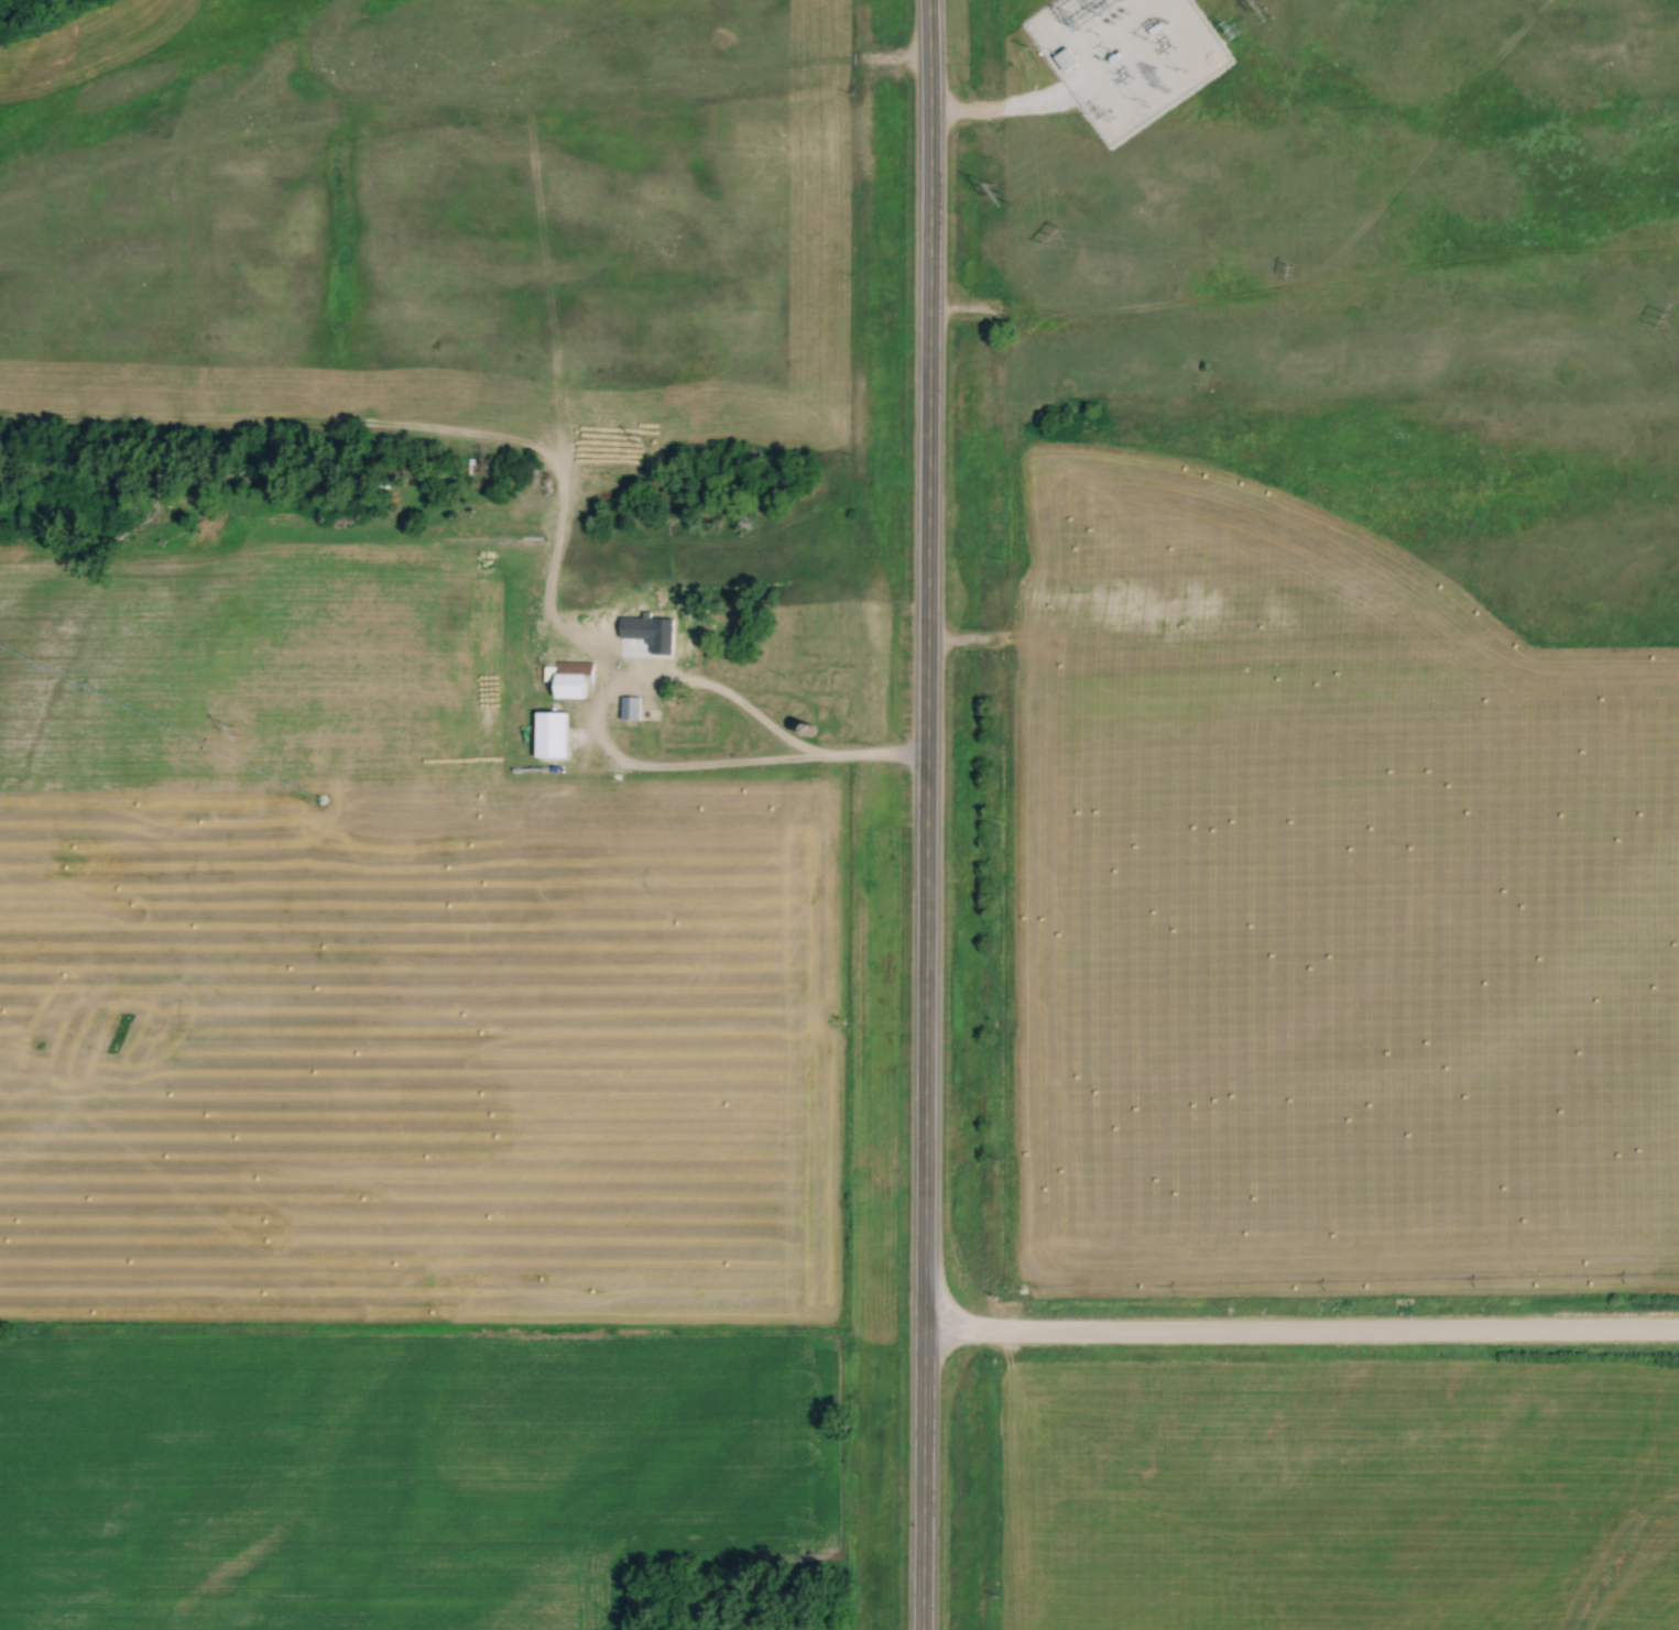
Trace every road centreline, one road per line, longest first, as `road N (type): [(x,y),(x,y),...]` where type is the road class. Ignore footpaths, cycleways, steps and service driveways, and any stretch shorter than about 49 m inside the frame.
road 1 (secondary): [(919,1629),(925,0)]
road 2 (tertiary): [(920,1337),(1678,1337)]

